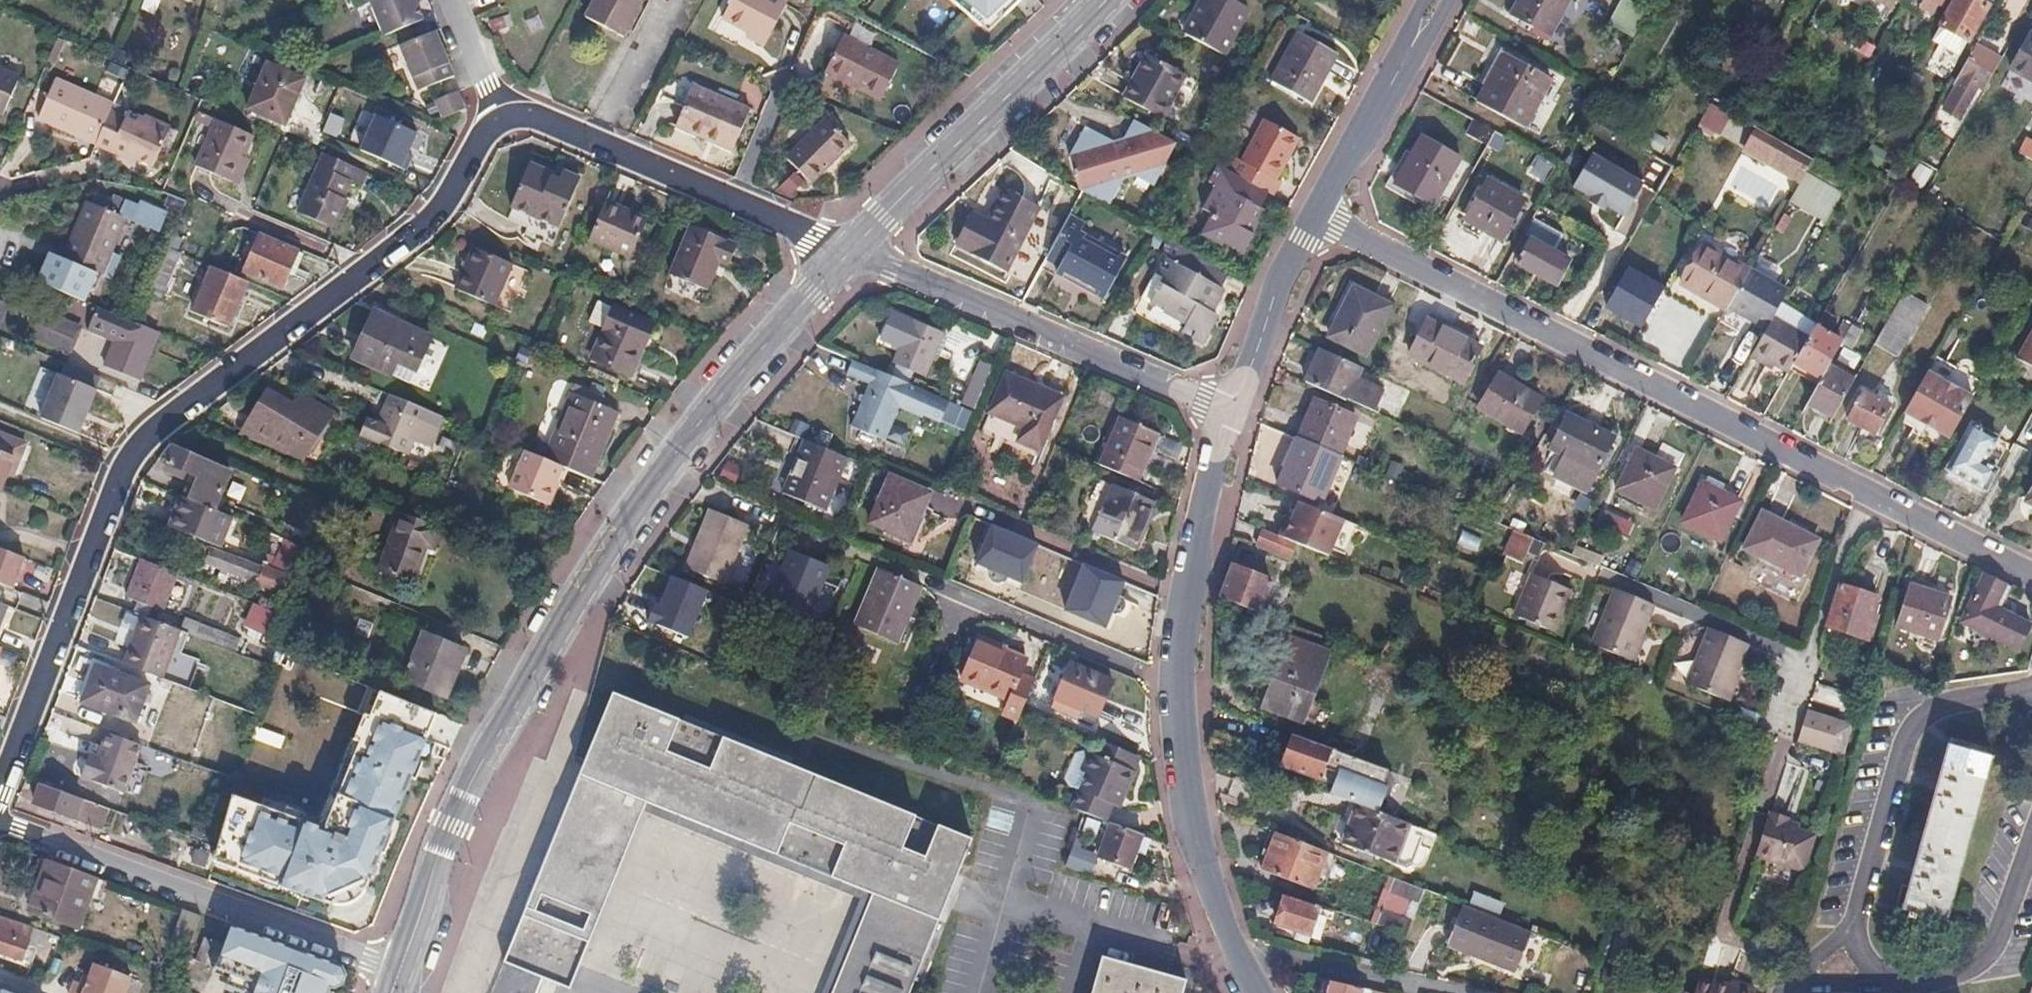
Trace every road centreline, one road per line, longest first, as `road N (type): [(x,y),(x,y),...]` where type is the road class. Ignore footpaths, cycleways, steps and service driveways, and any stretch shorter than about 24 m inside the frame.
road 1 (residential): [(0,788),(120,466),(169,416),(439,209),(469,155),(503,121)]
road 2 (tertiary): [(847,255),(715,405),(597,566),(452,824),(401,969)]
road 3 (residential): [(1314,214),(2031,575)]
road 4 (residential): [(1227,414),(1174,683),(1183,791),(1199,855),(1259,992)]
road 5 (residential): [(0,825),(401,969)]
road 6 (residential): [(847,255),(1227,414)]
road 7 (tertiary): [(1104,0),(847,255)]
road 8 (residential): [(503,121),(529,117),(733,202)]
road 9 (residential): [(1434,0),(1314,214)]
road 10 (residential): [(1314,214),(1227,414)]
road 11 (residential): [(503,121),(454,0)]
road 12 (residential): [(782,86),(733,202)]
road 13 (residential): [(733,202),(847,255)]

